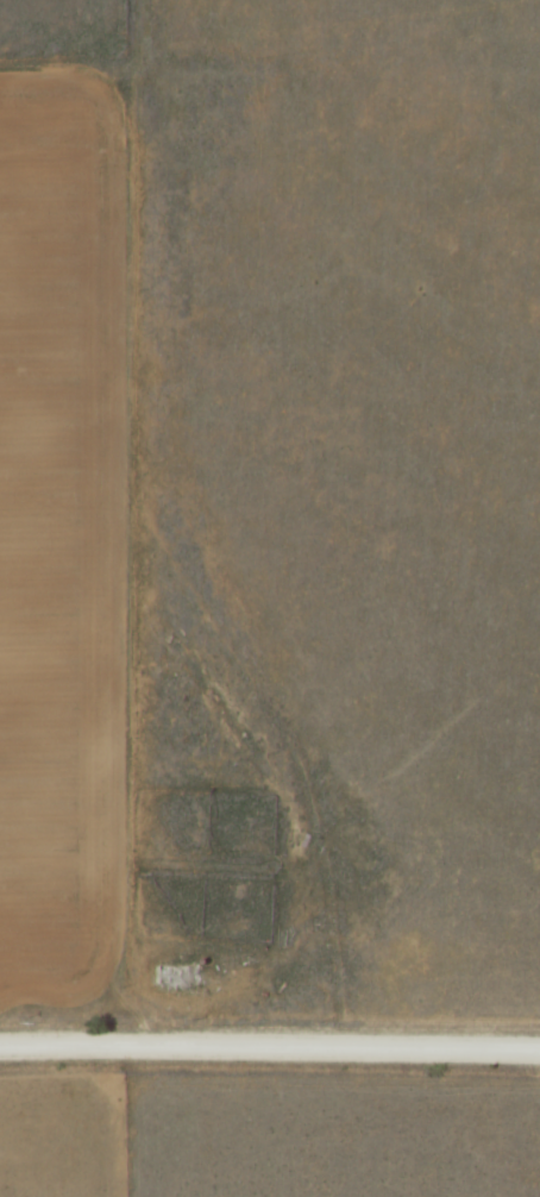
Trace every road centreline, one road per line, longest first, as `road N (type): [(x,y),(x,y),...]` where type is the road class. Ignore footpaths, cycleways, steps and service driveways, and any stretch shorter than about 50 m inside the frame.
road 1 (residential): [(539,1052),(0,1053)]

